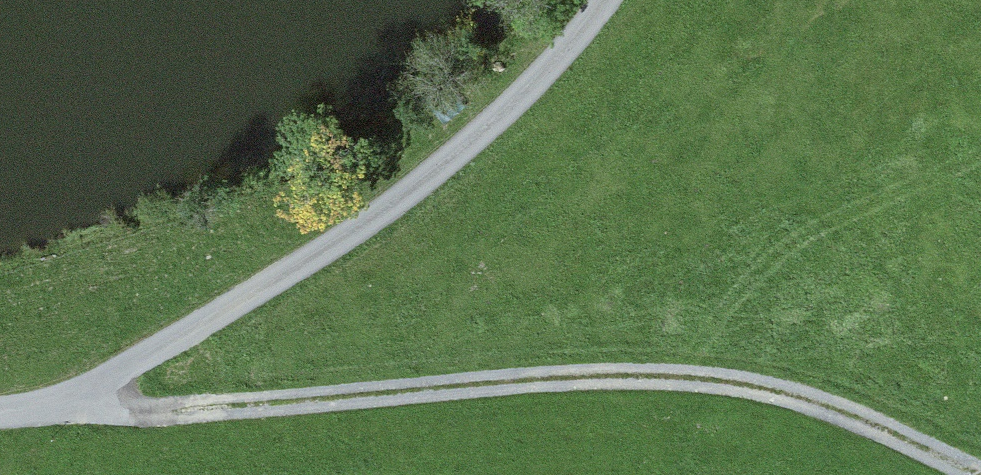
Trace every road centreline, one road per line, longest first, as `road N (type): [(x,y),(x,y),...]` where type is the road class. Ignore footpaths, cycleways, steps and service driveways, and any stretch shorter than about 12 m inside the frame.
road 1 (track): [(49,409),(155,411),(520,378),(684,378),(810,402),(980,471)]
road 2 (unclassified): [(0,412),(49,409),(303,268),(471,149),(603,0)]

